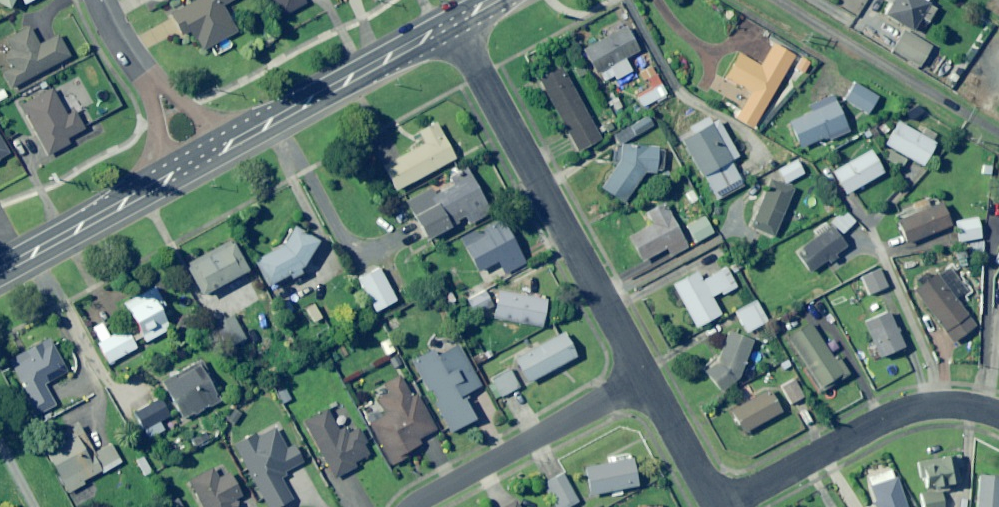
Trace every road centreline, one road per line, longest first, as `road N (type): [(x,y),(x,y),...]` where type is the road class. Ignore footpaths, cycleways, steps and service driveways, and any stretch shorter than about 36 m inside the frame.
road 1 (residential): [(645,378),(444,24)]
road 2 (residential): [(721,506),(913,412),(998,418)]
road 3 (tertiary): [(199,164),(444,24)]
road 4 (residential): [(413,506),(645,378)]
road 5 (tertiary): [(0,273),(199,164)]
road 6 (residential): [(101,0),(199,164)]
road 7 (residential): [(718,506),(645,378)]

